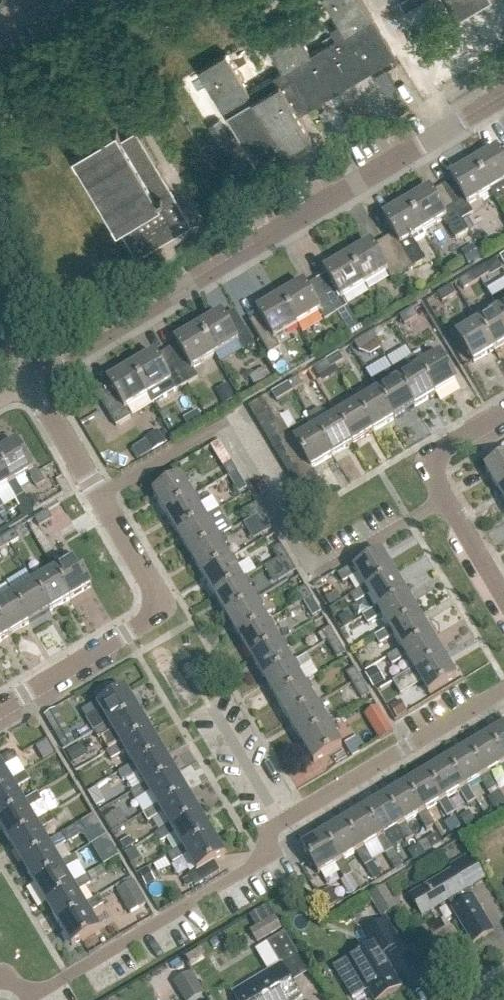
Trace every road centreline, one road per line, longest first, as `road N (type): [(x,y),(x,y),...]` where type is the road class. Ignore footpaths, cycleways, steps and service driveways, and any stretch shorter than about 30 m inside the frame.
road 1 (residential): [(503,102),(32,382)]
road 2 (residential): [(0,711),(127,635),(159,607),(32,382)]
road 3 (residential): [(280,822),(252,866),(47,989),(26,994),(0,980)]
road 4 (residential): [(280,822),(503,688)]
road 5 (residential): [(503,599),(430,466),(441,450),(503,413)]
road 6 (residential): [(208,705),(280,822)]

